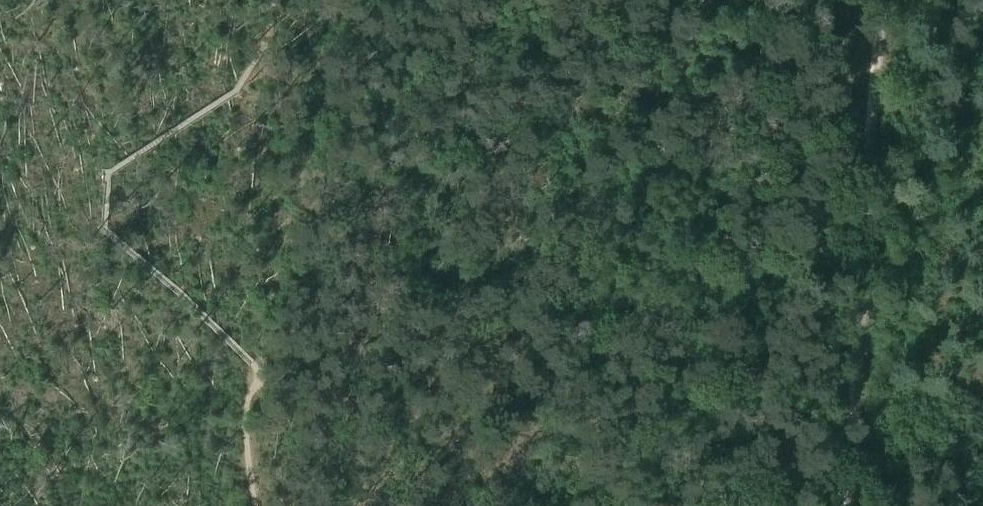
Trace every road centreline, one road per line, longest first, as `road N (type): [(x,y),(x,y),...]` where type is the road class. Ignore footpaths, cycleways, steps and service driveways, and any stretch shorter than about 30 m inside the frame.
road 1 (track): [(848,505),(886,0)]

